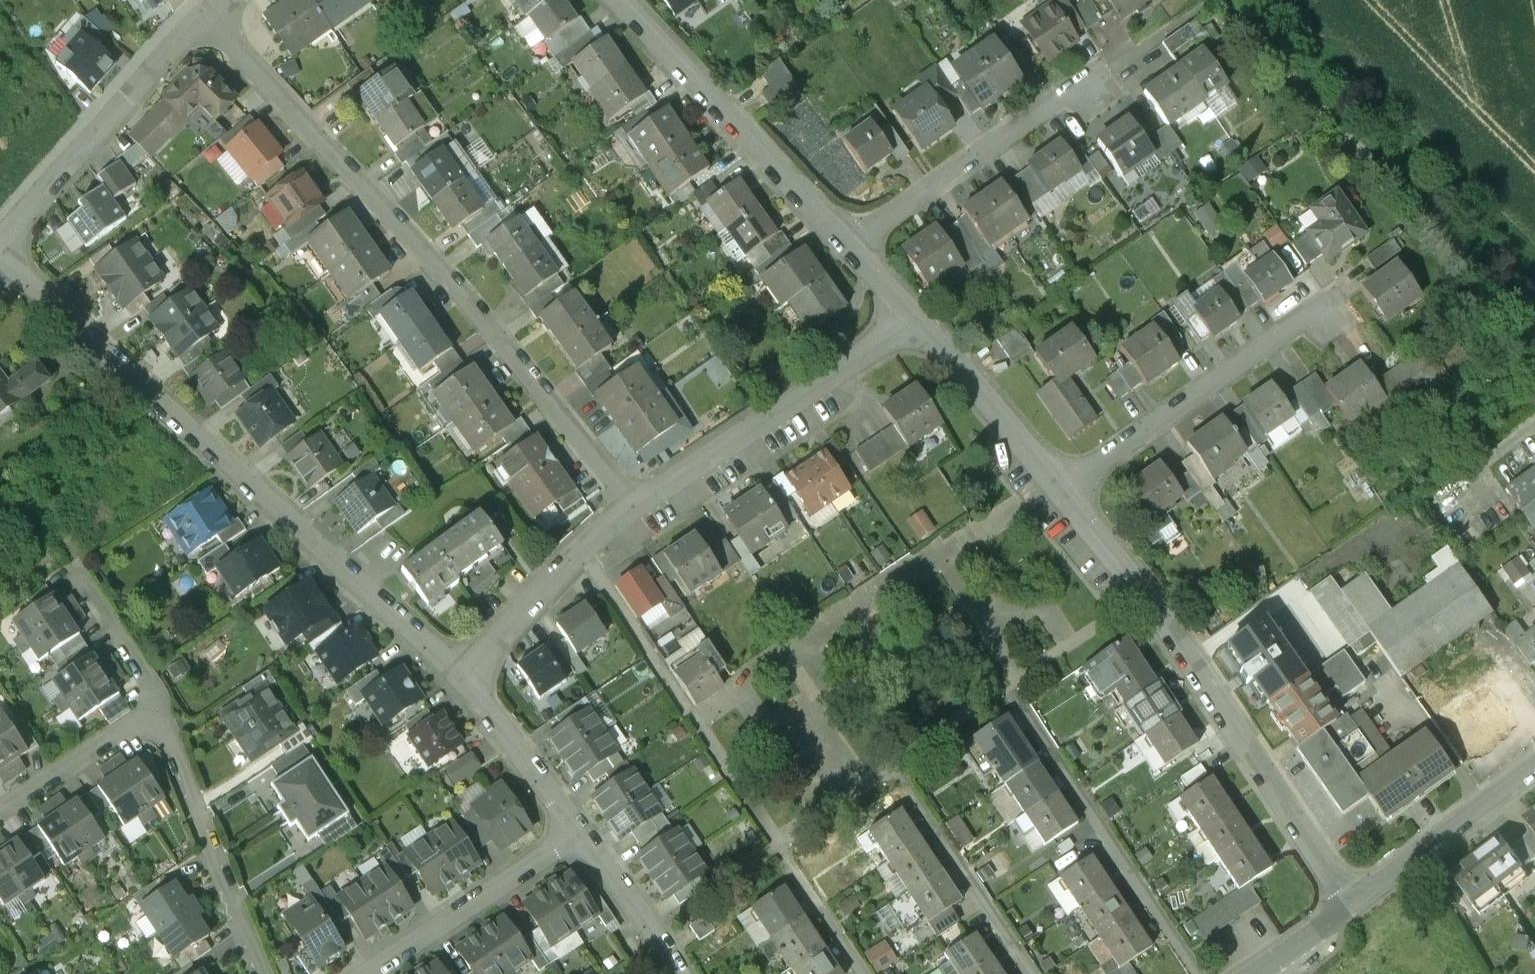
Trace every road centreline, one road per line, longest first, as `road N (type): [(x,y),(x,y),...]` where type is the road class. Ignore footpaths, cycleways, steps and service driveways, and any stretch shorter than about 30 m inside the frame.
road 1 (residential): [(201,16),(442,269),(635,507)]
road 2 (residential): [(0,252),(463,682)]
road 3 (residential): [(1352,902),(1148,601),(1059,486)]
road 4 (residential): [(1007,690),(1197,973)]
road 5 (residential): [(919,323),(635,507)]
road 6 (residential): [(846,242),(619,0)]
road 7 (residential): [(1059,486),(1292,329),(1332,319)]
road 8 (residential): [(0,242),(201,16)]
road 9 (residential): [(846,242),(1061,97),(1099,88)]
road 10 (residential): [(260,973),(156,711)]
road 11 (residential): [(366,973),(581,834)]
road 12 (residential): [(1033,973),(895,769)]
road 13 (residential): [(1534,766),(1352,902)]
road 14 (residential): [(1059,486),(919,323)]
road 15 (residential): [(583,551),(697,724)]
road 16 (residential): [(463,682),(581,834)]
road 17 (residential): [(156,711),(0,817)]
road 18 (residential): [(583,551),(463,682)]
road 19 (residential): [(581,834),(676,973)]
road 20 (residential): [(156,711),(150,686),(74,569)]
road 21 (residential): [(780,849),(863,973)]
road 22 (residential): [(1352,902),(1256,973)]

